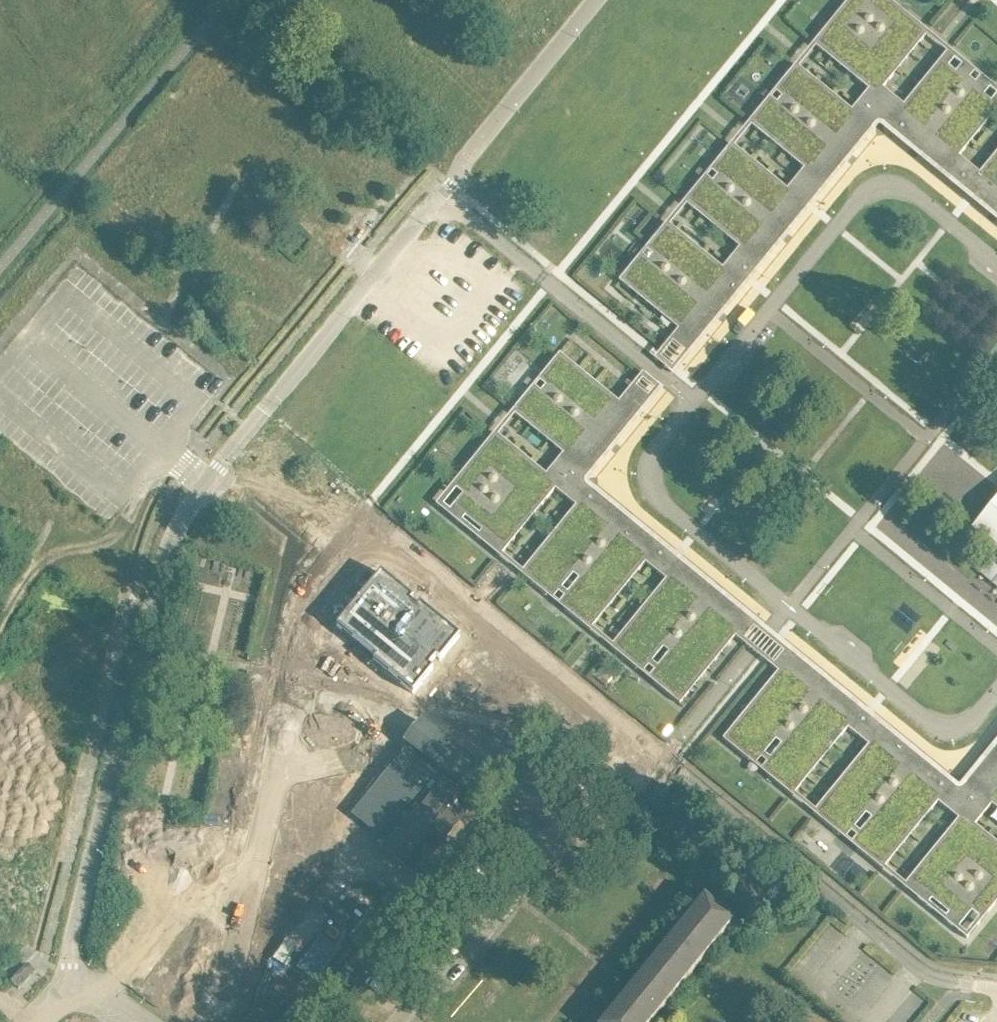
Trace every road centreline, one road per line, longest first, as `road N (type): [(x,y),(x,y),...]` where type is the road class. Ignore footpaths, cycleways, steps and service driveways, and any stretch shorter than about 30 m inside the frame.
road 1 (unclassified): [(441,194),(215,465),(181,519),(54,1008),(39,1021)]
road 2 (residential): [(996,261),(917,196),(875,187),(696,399)]
road 3 (unclassified): [(996,989),(916,966),(664,755)]
road 4 (unclassified): [(402,1021),(638,733)]
road 5 (unclassified): [(441,194),(696,399)]
road 6 (residential): [(696,399),(660,444),(649,482),(658,500),(788,605)]
road 7 (residential): [(788,605),(943,726),(965,724),(996,687)]
road 8 (unclassified): [(594,0),(441,194)]
road 9 (residential): [(664,755),(788,605)]

